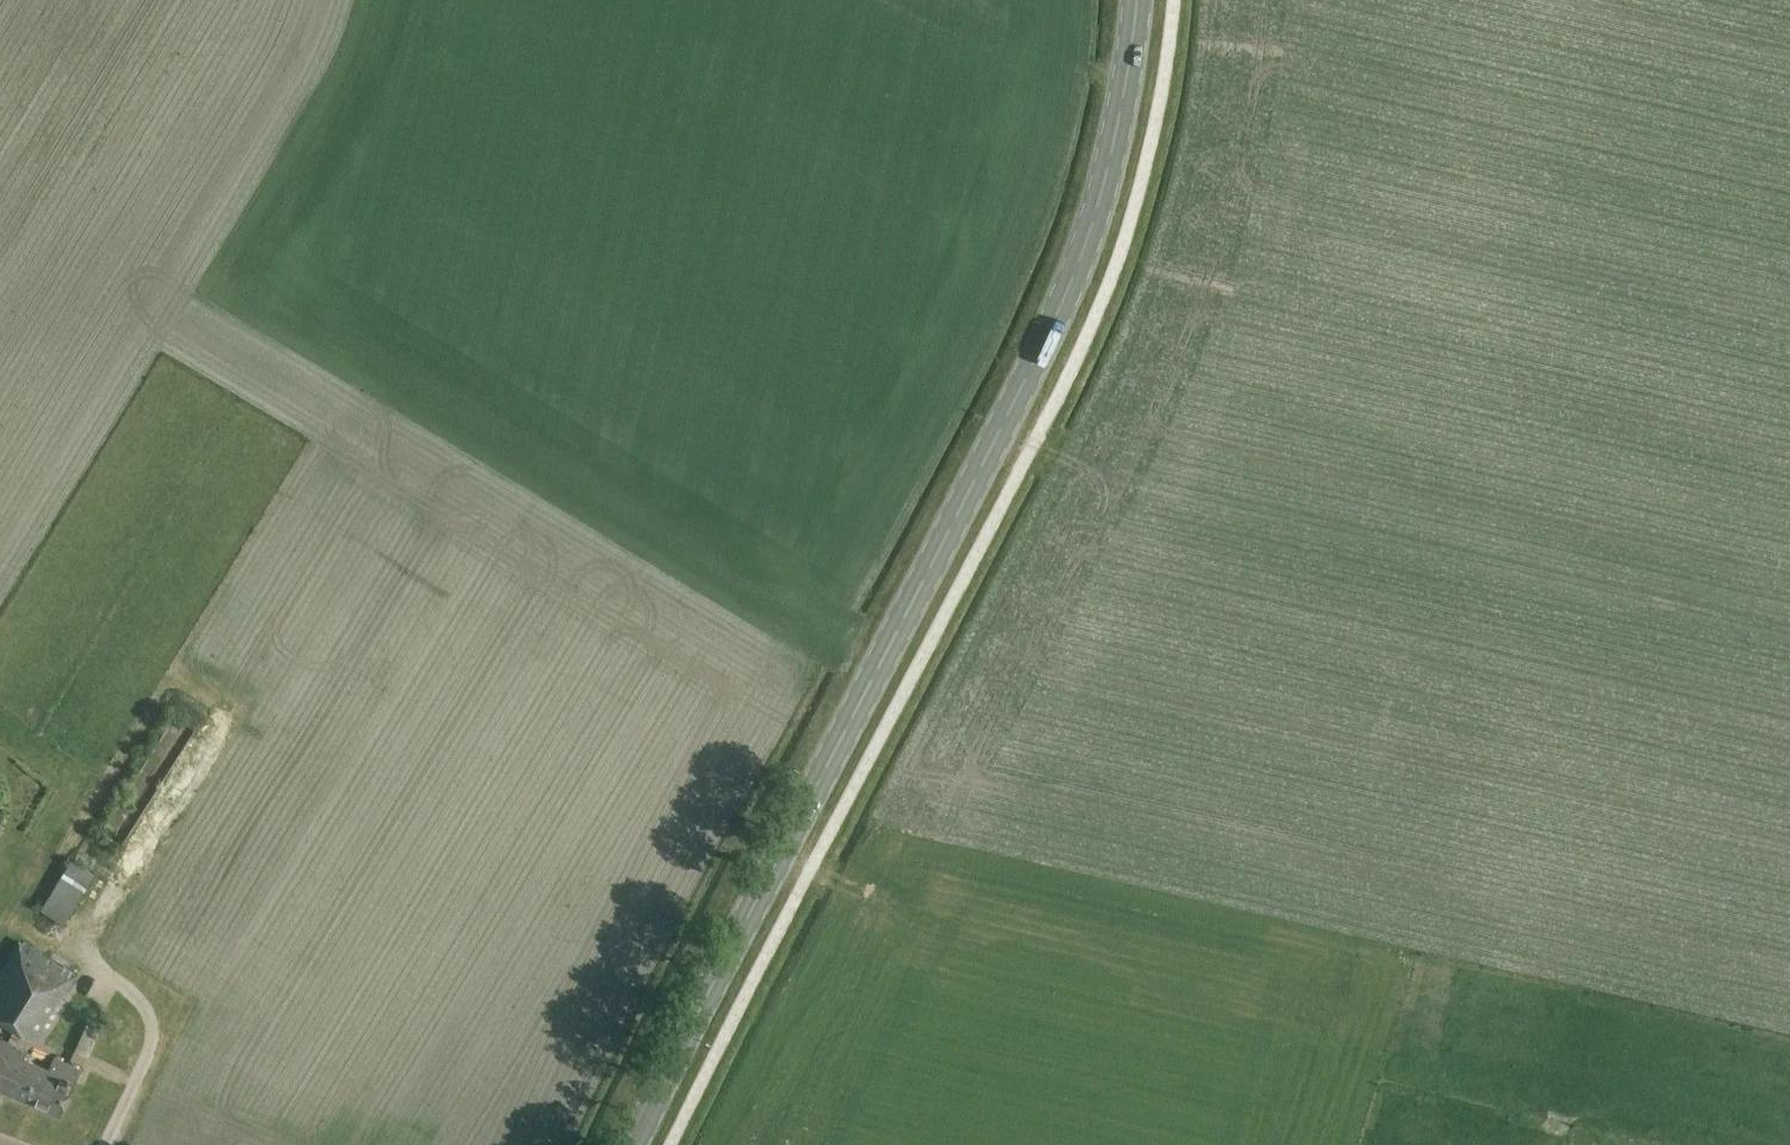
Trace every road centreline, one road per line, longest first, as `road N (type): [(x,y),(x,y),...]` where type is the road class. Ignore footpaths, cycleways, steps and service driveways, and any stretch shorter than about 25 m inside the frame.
road 1 (primary): [(635,1144),(1052,321),(1095,219),(1124,110),(1141,0)]

